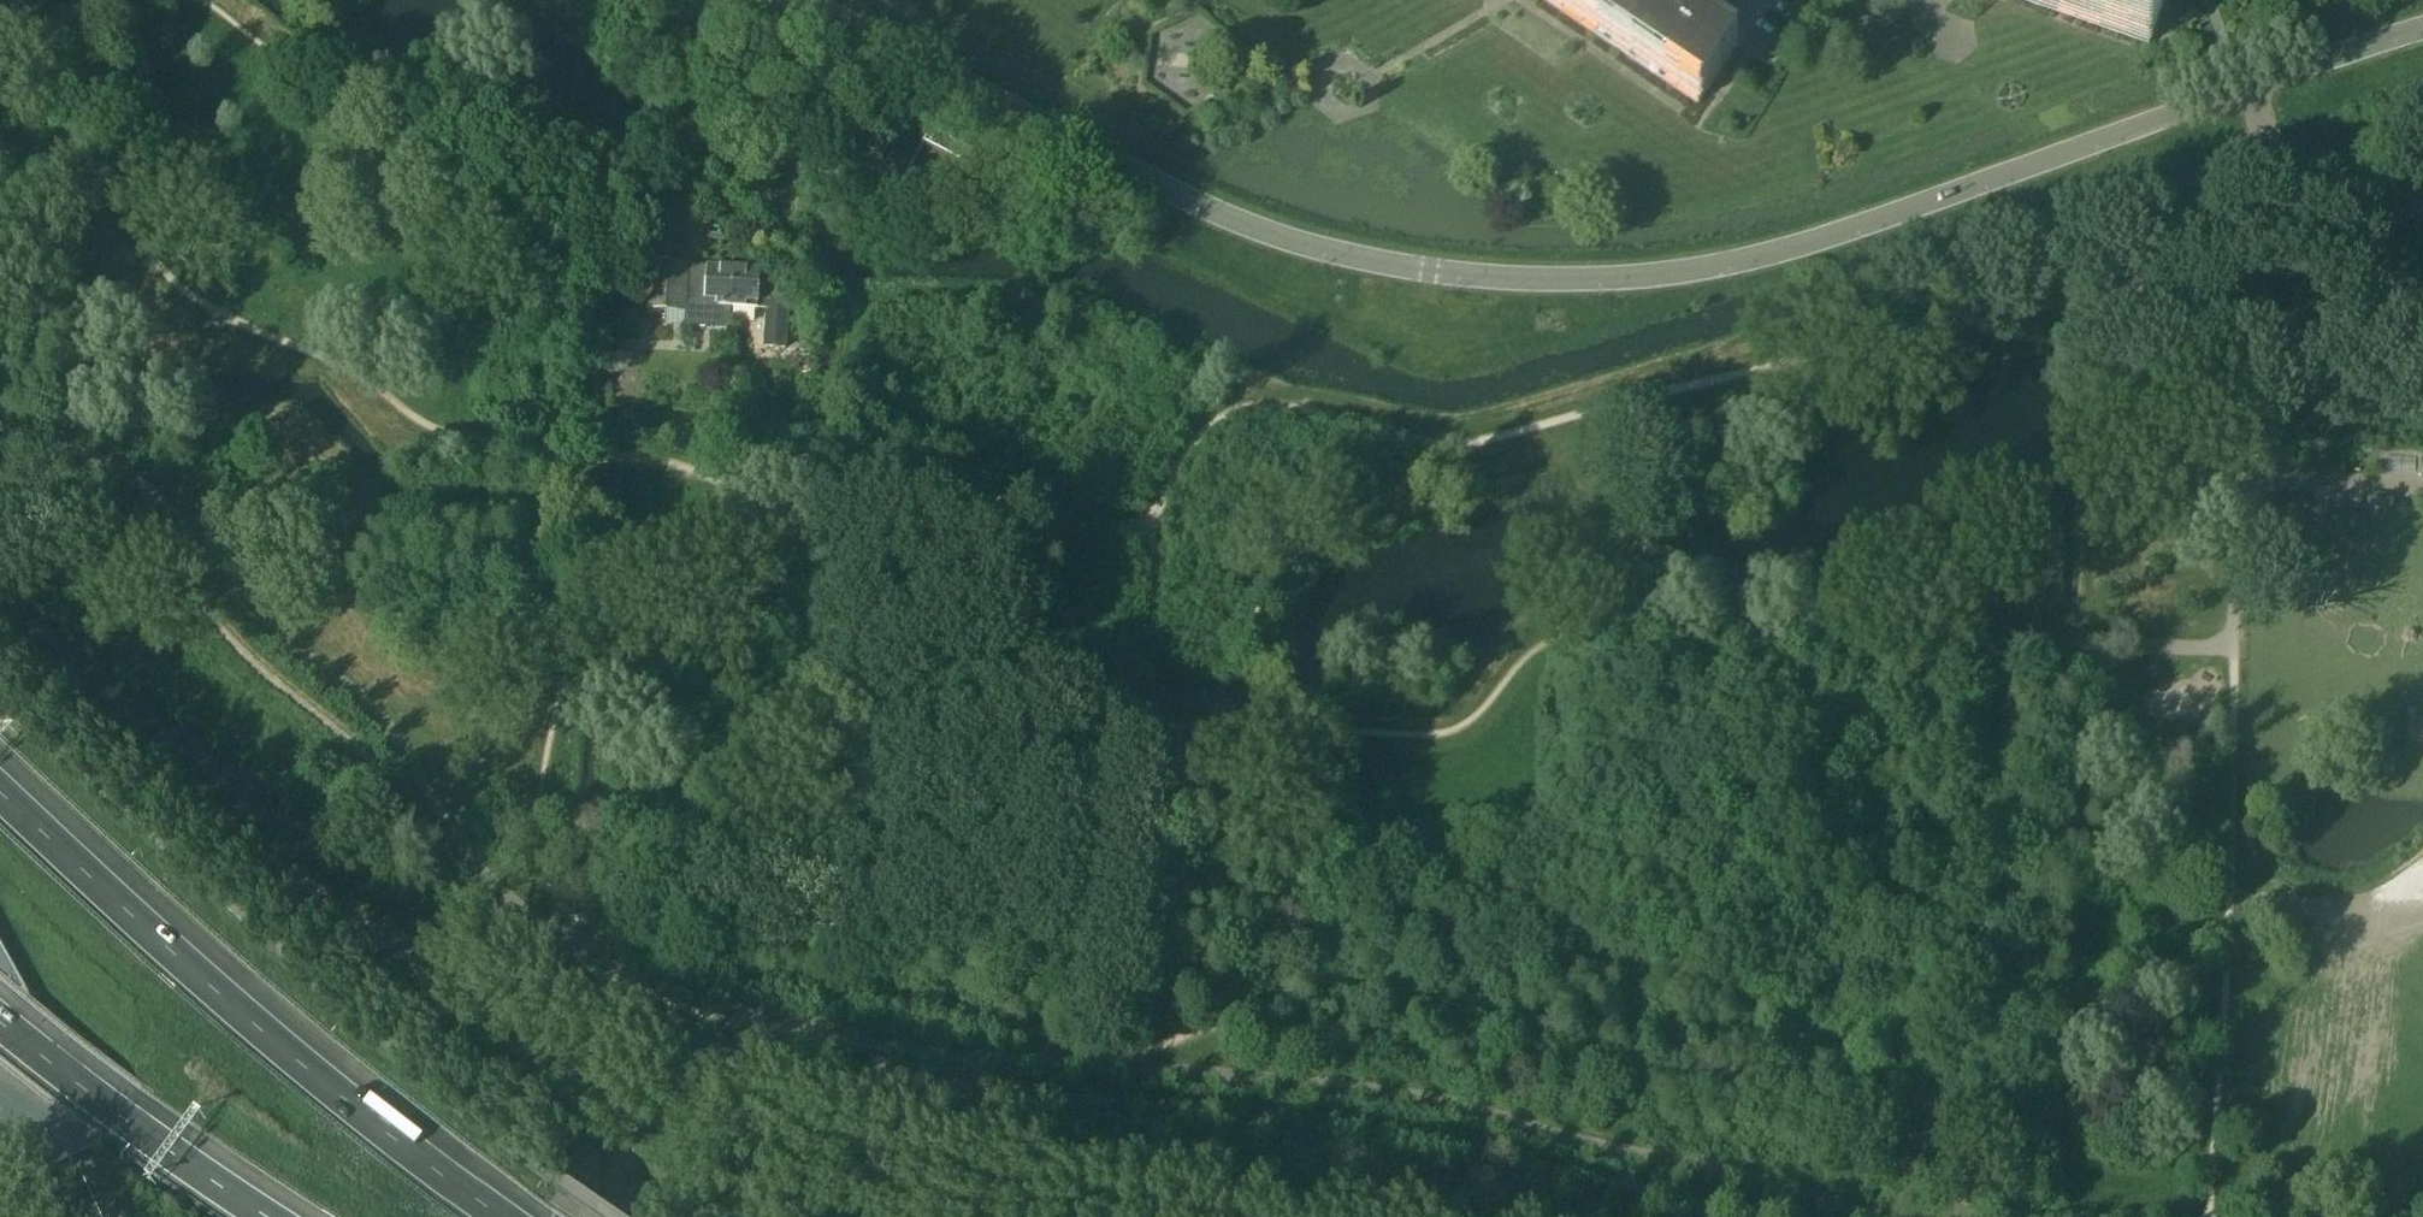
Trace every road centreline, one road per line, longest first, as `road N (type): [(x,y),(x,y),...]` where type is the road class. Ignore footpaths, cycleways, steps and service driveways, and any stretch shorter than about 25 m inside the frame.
road 1 (unclassified): [(801,0),(1225,219),(1320,253),(1532,281),(1629,278),(1768,255),(2246,88)]
road 2 (motorway): [(500,1216),(307,1069),(0,792)]
road 3 (motorway): [(267,1216),(0,1025)]
road 4 (motorway): [(84,1216),(0,1042)]
road 5 (unclassified): [(2246,88),(2422,29)]
road 6 (unclassified): [(2293,225),(2246,88)]

